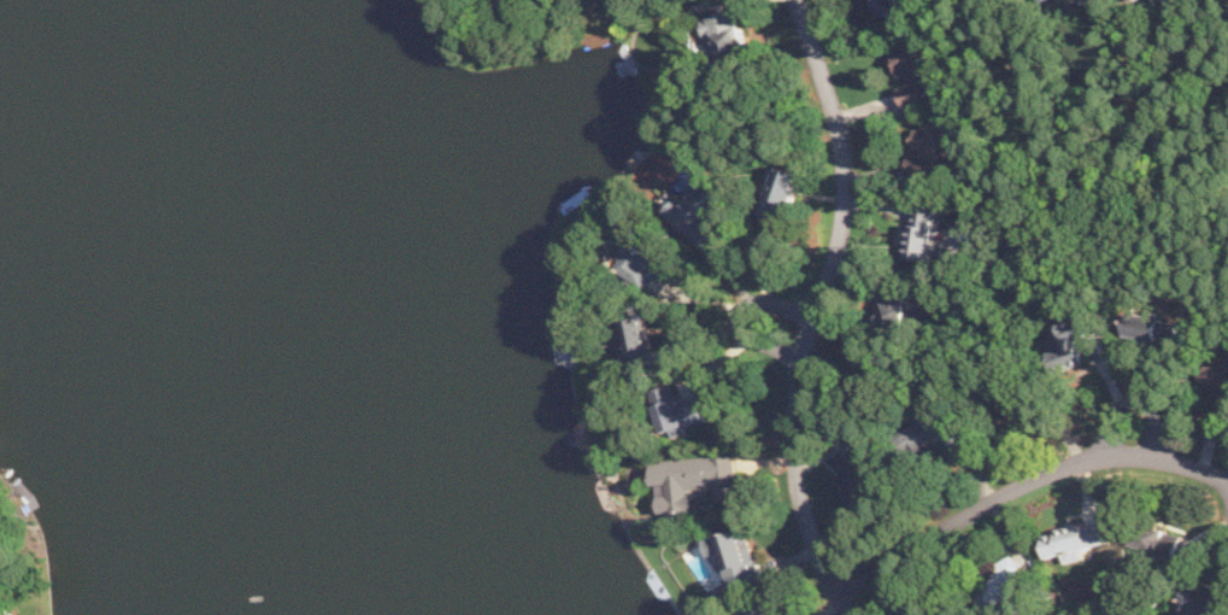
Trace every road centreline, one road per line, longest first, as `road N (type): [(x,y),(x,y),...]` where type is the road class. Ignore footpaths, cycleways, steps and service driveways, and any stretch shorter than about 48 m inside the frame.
road 1 (residential): [(797,0),(835,118),(845,200),(801,359),(793,434),(811,534),(854,614)]
road 2 (residential): [(839,590),(1030,478),(1106,452),(1156,453),(1227,480)]
road 3 (residential): [(1106,452),(1117,410),(1135,398),(1153,416),(1156,453)]

